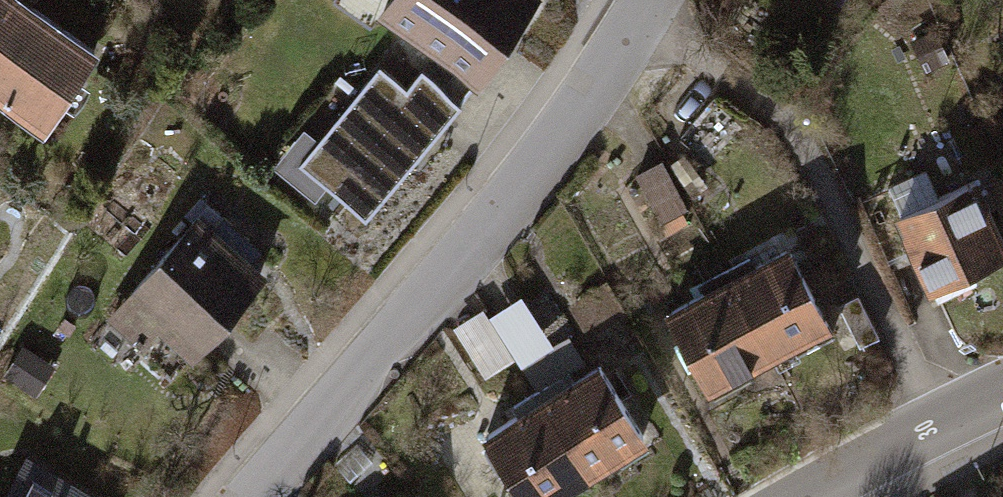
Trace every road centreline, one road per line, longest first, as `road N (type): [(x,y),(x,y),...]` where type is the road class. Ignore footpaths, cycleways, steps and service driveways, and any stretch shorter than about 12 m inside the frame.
road 1 (residential): [(251,496),(543,159),(638,22)]
road 2 (residential): [(638,22),(776,127),(810,167),(938,424)]
road 3 (tertiary): [(801,496),(938,424)]

